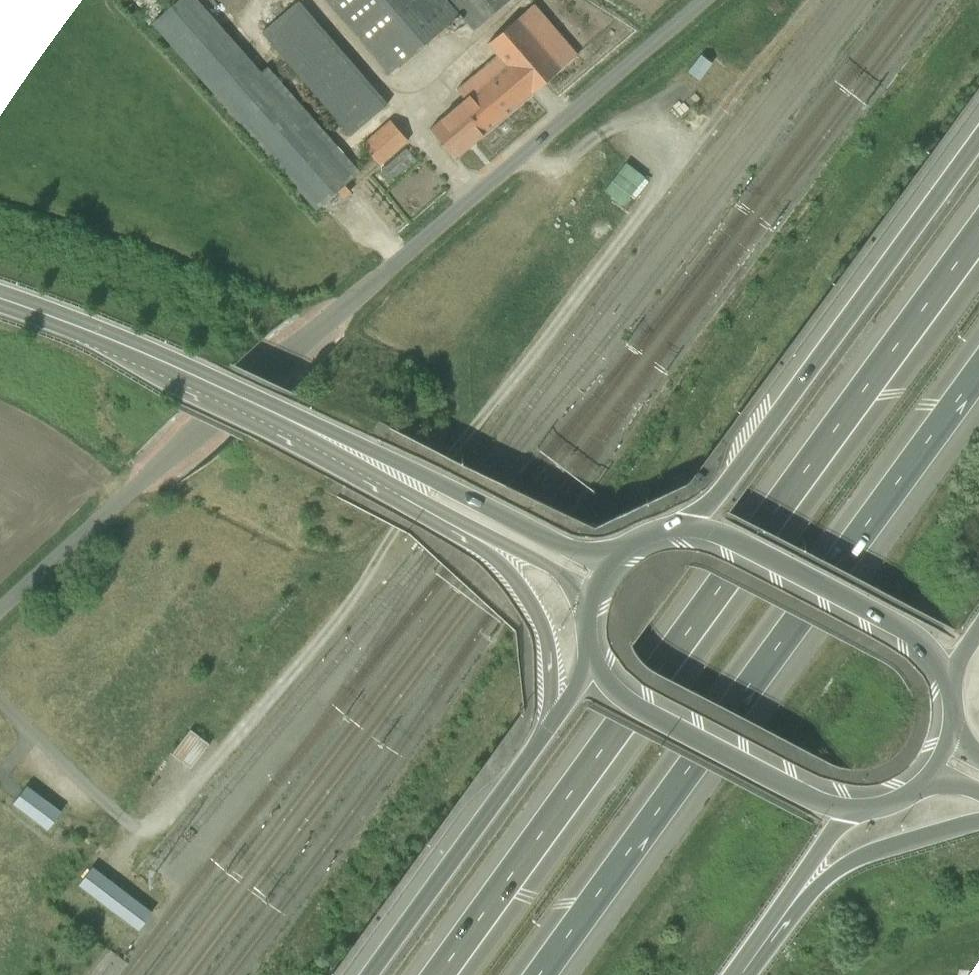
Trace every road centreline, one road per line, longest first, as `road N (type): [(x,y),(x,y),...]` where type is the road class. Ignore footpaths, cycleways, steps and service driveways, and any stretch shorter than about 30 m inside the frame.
road 1 (unclassified): [(708,0),(0,614)]
road 2 (motorway): [(978,239),(442,974)]
road 3 (motorway): [(543,974),(978,374)]
road 4 (motorway): [(978,133),(718,486),(673,520)]
road 5 (secondary): [(0,296),(204,377),(363,452)]
road 6 (secondary): [(575,609),(588,659),(613,688),(808,791),(850,802)]
road 7 (motorway): [(363,452),(392,496),(471,538),(519,580),(546,633),(550,721)]
road 8 (secondary): [(946,675),(932,647),(897,618),(727,533),(673,520)]
road 9 (motorway): [(550,721),(367,974)]
road 10 (motorway): [(762,939),(853,856),(978,818)]
road 11 (secondary): [(363,452),(583,568)]
road 12 (motorway): [(762,939),(850,802)]

